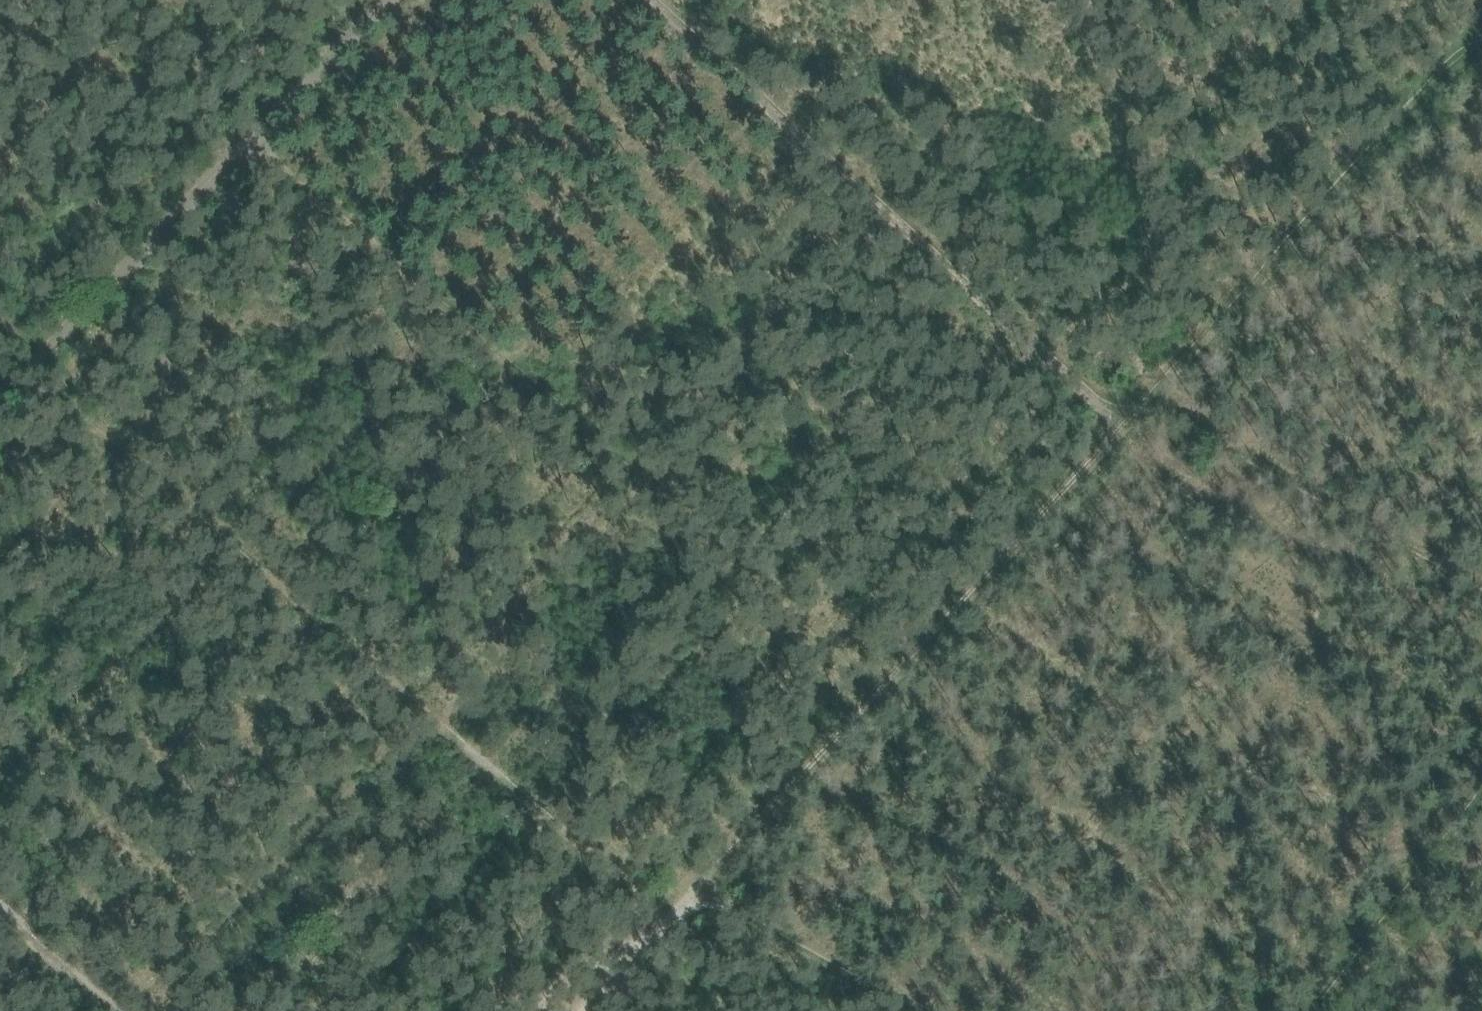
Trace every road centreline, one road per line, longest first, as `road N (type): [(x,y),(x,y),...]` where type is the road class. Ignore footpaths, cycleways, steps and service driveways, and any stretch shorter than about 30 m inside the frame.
road 1 (track): [(582,1010),(1138,391),(1481,23)]
road 2 (track): [(666,918),(44,375)]
road 3 (track): [(879,683),(278,132)]
road 4 (track): [(658,0),(1118,415)]
road 5 (track): [(403,0),(0,420)]
road 6 (track): [(1481,586),(1138,391)]
road 7 (track): [(1481,789),(1309,1010)]
road 8 (track): [(912,1010),(689,893)]
road 9 (track): [(128,1010),(0,898)]
road 10 (track): [(1288,0),(1399,111)]

